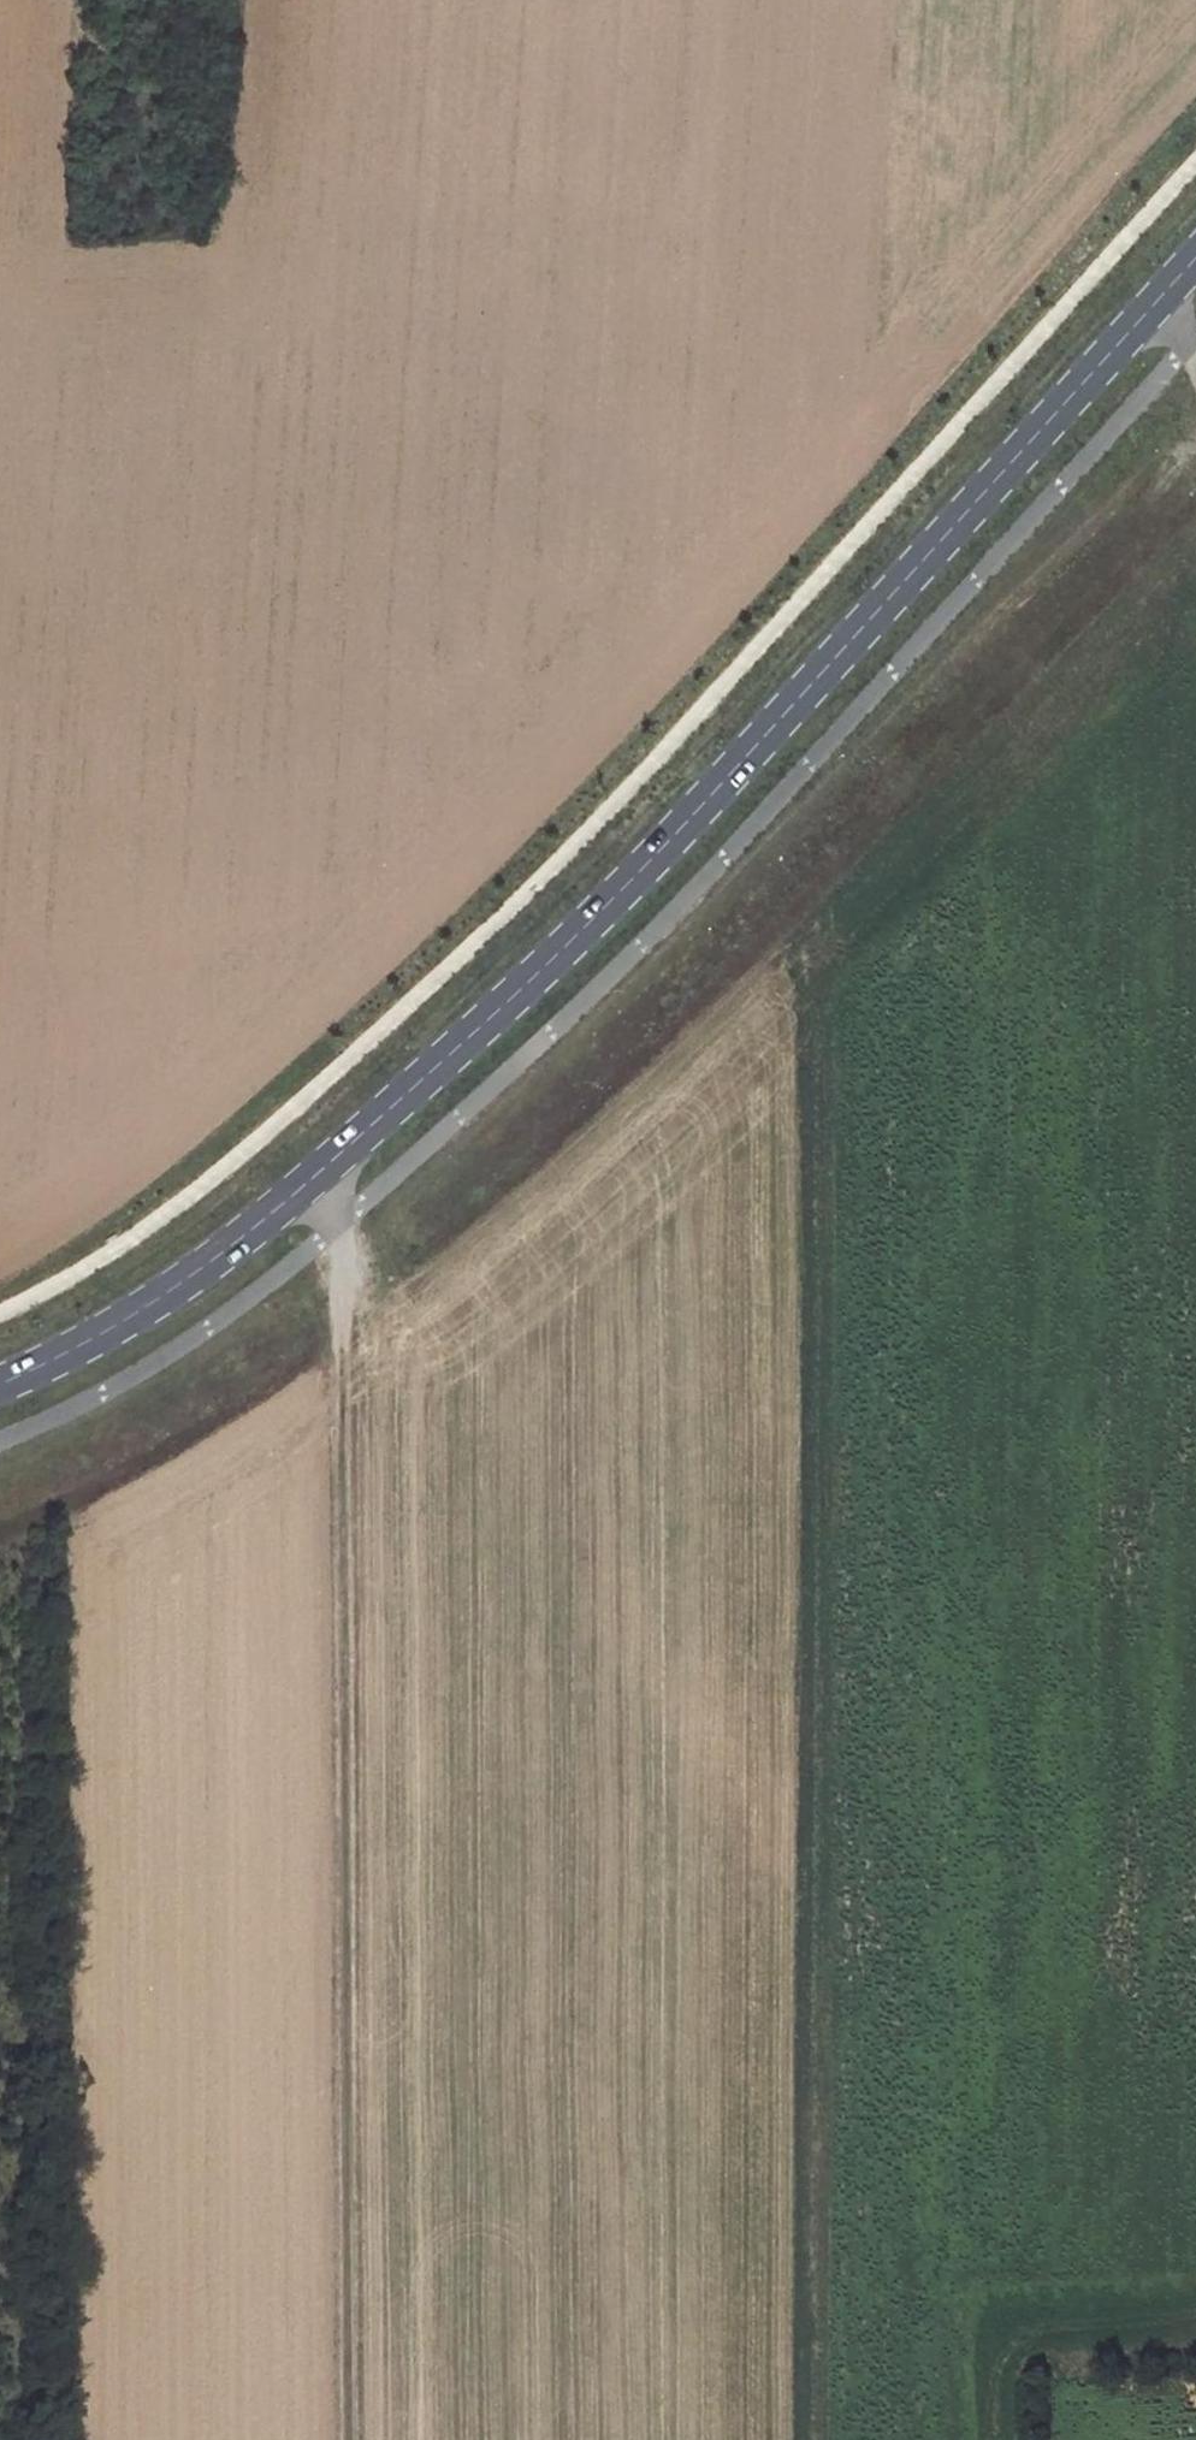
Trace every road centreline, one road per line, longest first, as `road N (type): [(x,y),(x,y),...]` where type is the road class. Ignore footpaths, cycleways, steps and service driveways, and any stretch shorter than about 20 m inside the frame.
road 1 (tertiary): [(0,1382),(165,1289),(305,1178),(599,906),(1195,255)]
road 2 (track): [(305,1178),(336,1222),(344,1255),(352,2439)]

